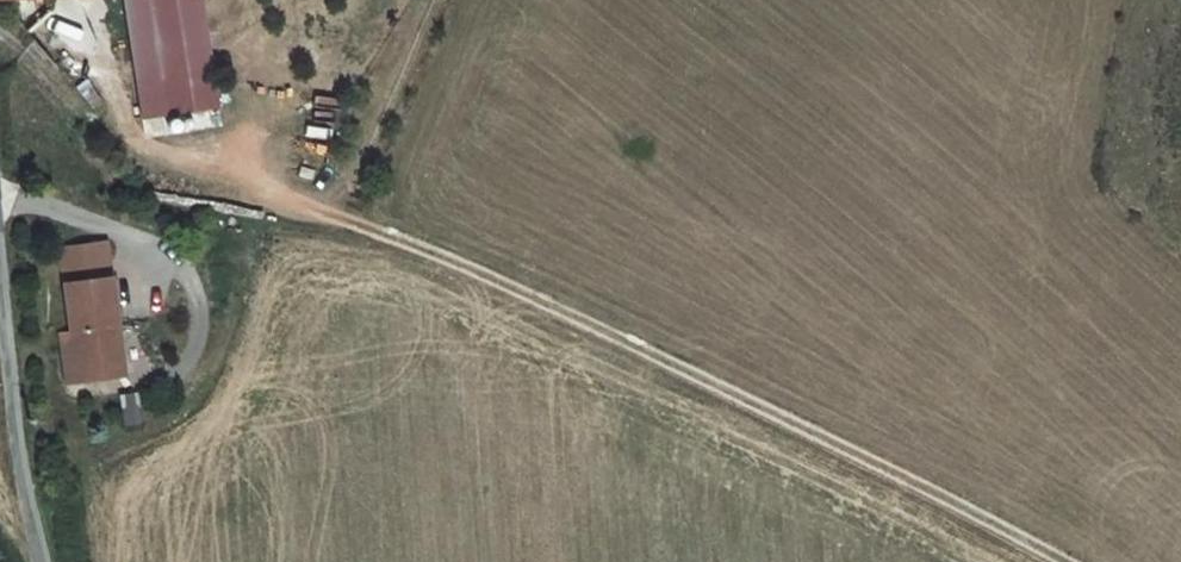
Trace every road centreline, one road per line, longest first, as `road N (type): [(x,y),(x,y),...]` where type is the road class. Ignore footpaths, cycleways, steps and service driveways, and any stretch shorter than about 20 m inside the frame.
road 1 (track): [(1056,561),(841,444),(245,180)]
road 2 (unclassified): [(41,561),(18,443),(0,255)]

